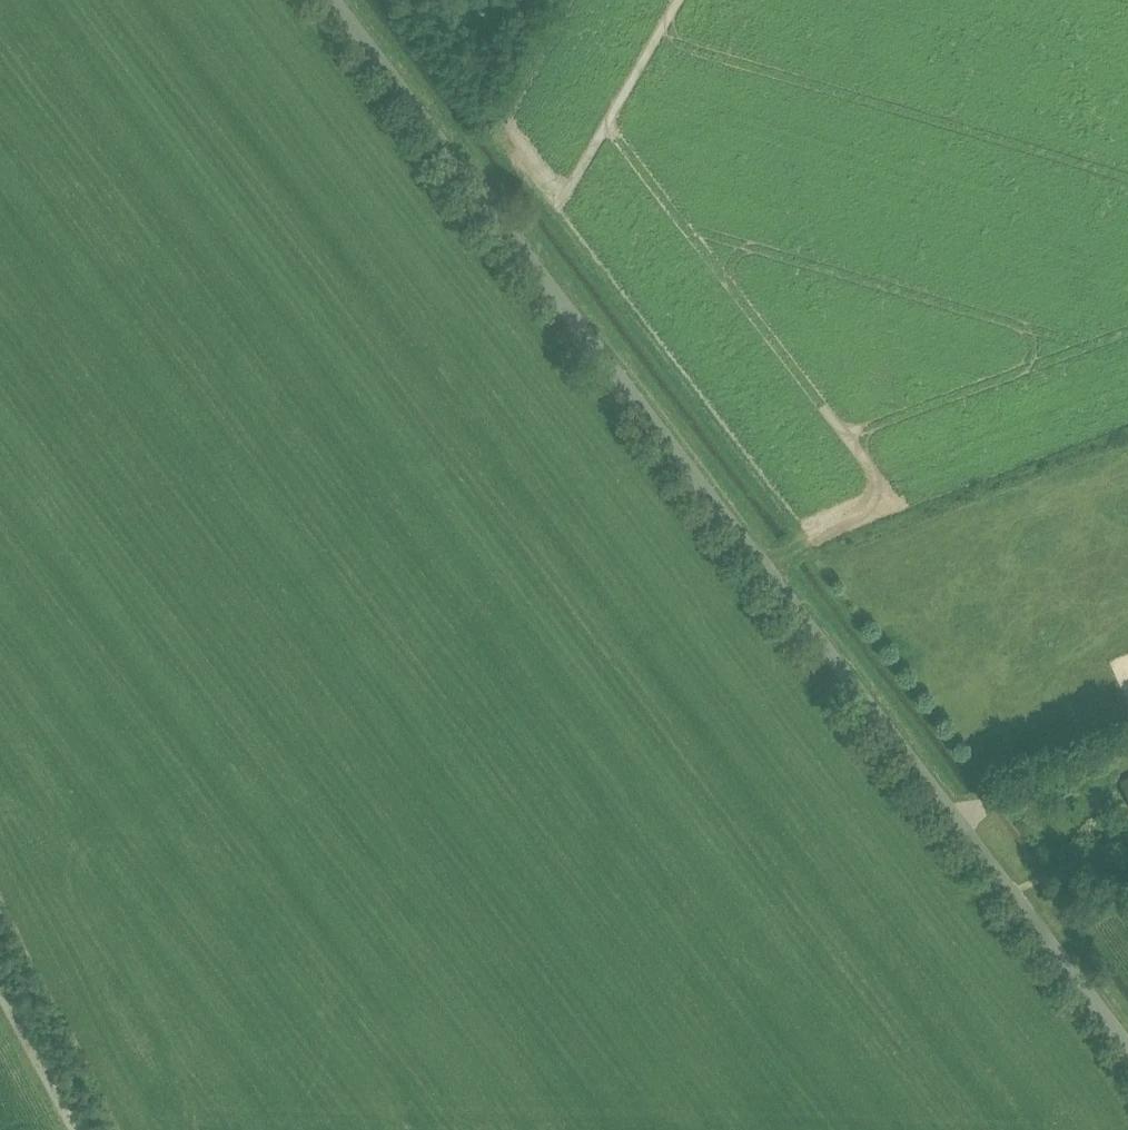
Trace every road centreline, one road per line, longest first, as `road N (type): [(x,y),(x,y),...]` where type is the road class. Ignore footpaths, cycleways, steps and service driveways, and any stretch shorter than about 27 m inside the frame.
road 1 (unclassified): [(1127,1047),(335,0)]

